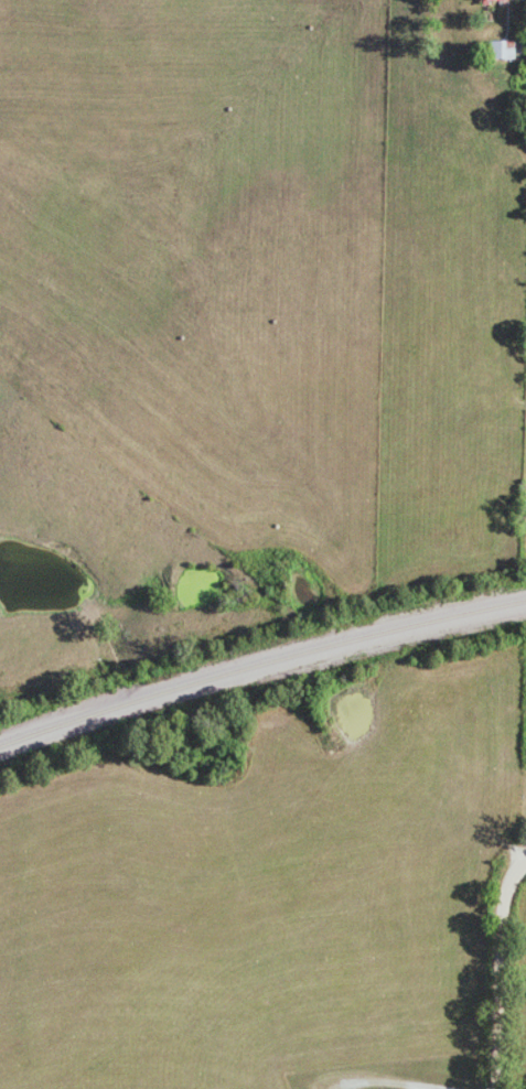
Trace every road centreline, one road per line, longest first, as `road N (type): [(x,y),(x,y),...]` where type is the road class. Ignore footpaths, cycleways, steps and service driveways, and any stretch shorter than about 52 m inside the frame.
road 1 (residential): [(495,1088),(500,932),(505,897),(525,860)]

